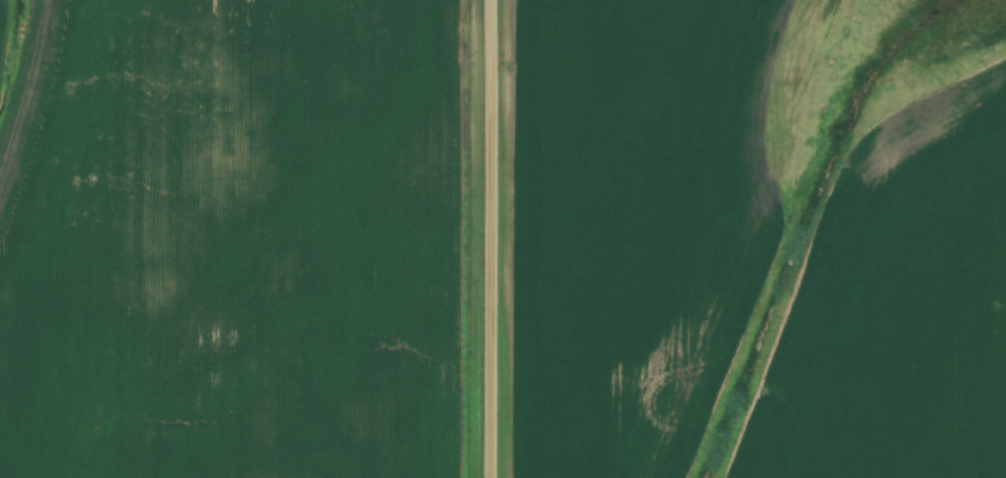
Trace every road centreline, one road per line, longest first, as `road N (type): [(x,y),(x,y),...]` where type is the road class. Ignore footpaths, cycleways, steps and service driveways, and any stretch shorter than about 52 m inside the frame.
road 1 (residential): [(487,477),(489,0)]

